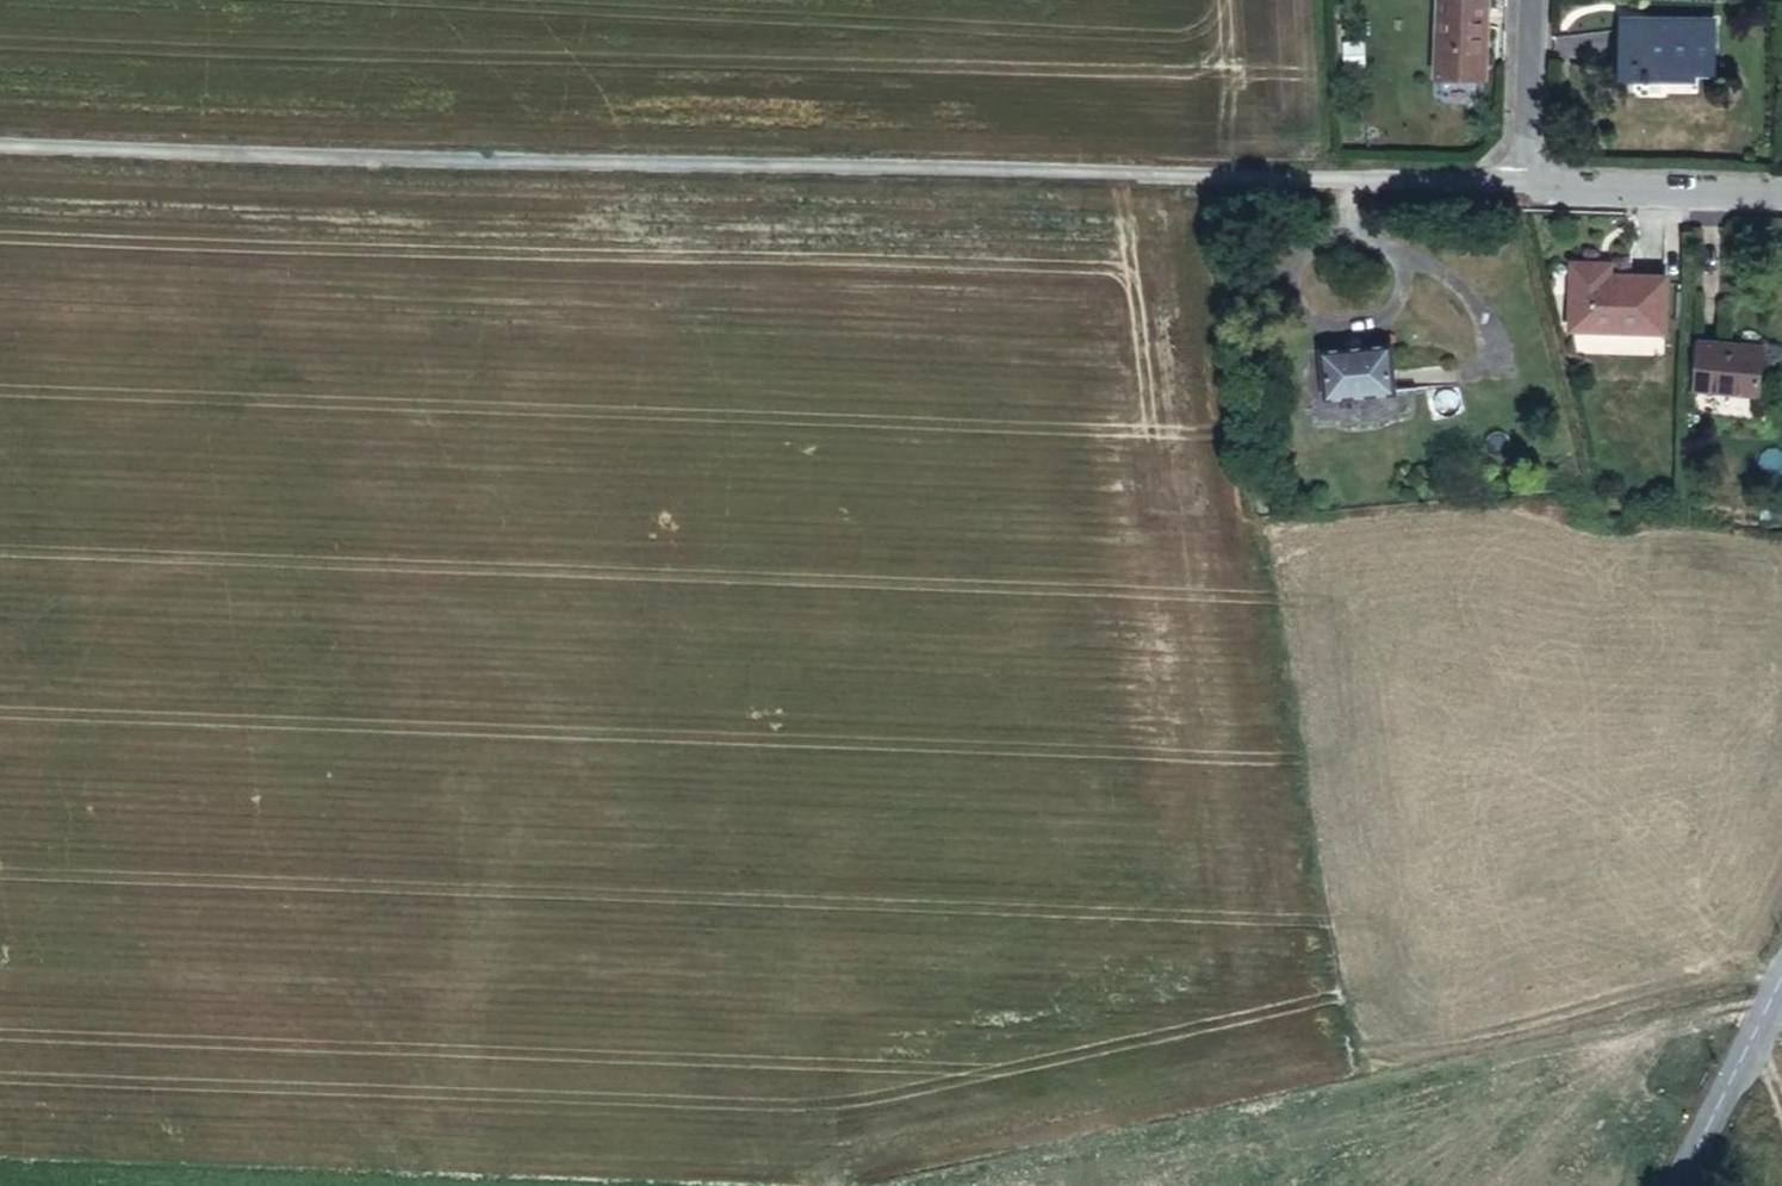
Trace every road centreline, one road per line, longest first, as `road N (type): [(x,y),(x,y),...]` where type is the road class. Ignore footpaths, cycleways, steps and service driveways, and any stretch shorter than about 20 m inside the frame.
road 1 (unclassified): [(0,143),(1216,184)]
road 2 (residential): [(1216,184),(1513,191)]
road 3 (residential): [(1513,191),(1781,198)]
road 4 (tertiary): [(1676,1185),(1781,975)]
road 5 (residential): [(1520,0),(1513,191)]

